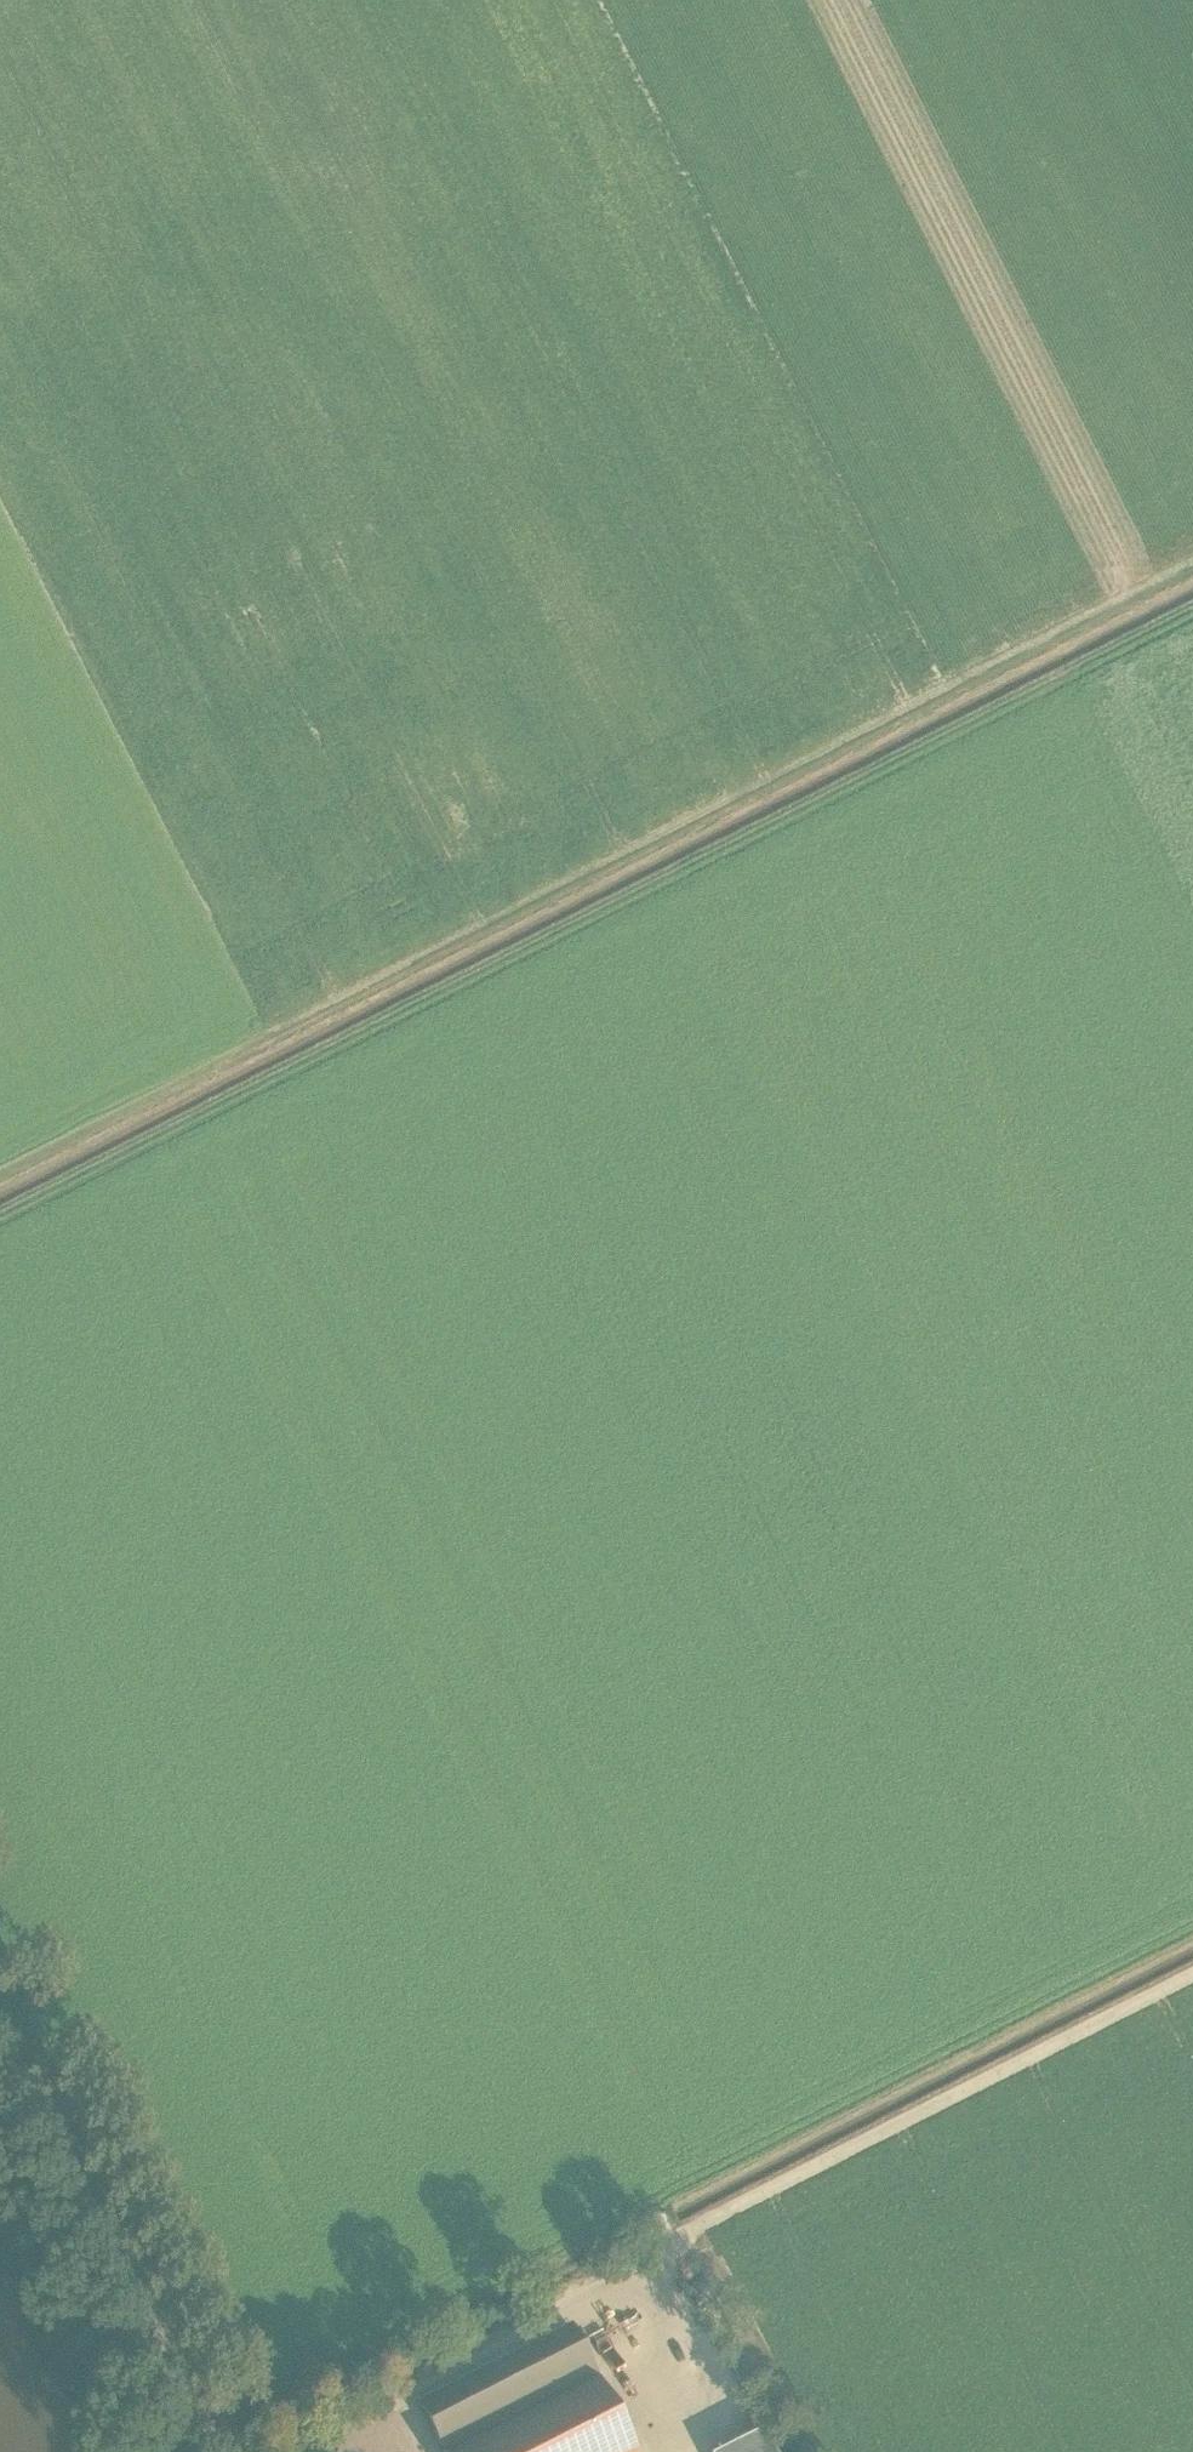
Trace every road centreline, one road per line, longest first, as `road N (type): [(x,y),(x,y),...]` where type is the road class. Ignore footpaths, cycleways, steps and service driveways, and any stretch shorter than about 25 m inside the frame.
road 1 (unclassified): [(216,2451),(0,2025)]

